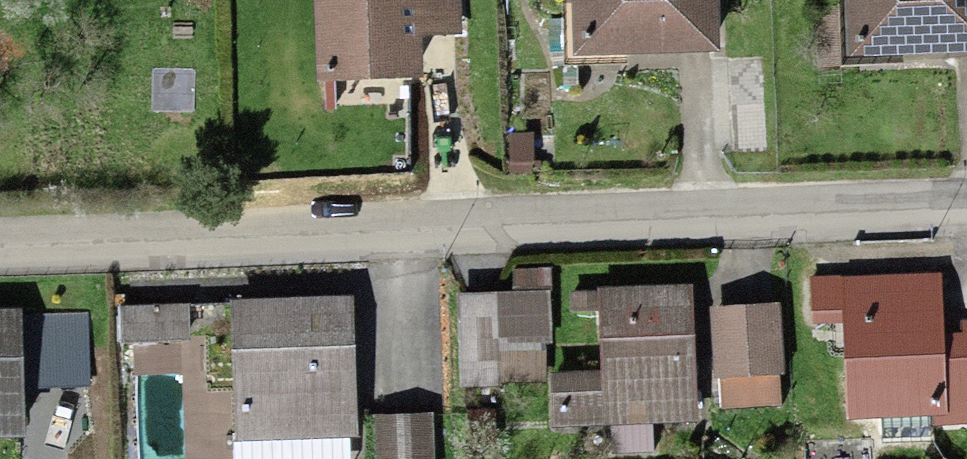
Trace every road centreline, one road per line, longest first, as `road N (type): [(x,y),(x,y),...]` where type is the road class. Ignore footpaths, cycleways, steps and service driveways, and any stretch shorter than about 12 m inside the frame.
road 1 (residential): [(966,217),(0,251)]

